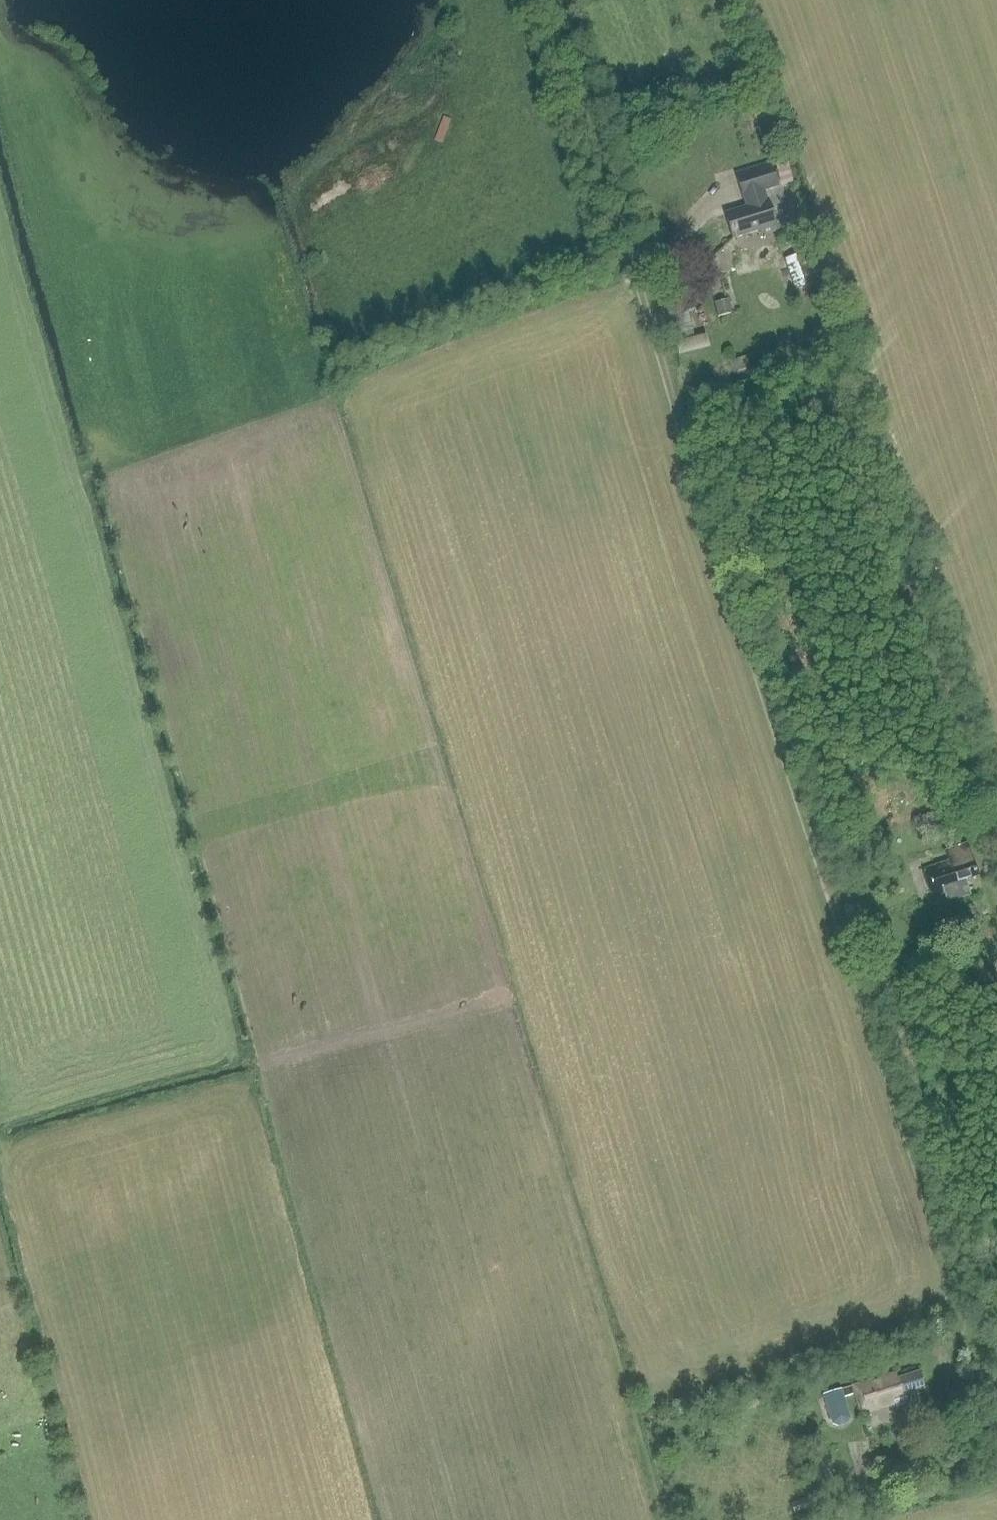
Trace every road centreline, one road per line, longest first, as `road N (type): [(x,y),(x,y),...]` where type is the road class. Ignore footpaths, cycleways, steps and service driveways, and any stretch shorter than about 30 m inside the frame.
road 1 (track): [(996,1436),(553,0)]

